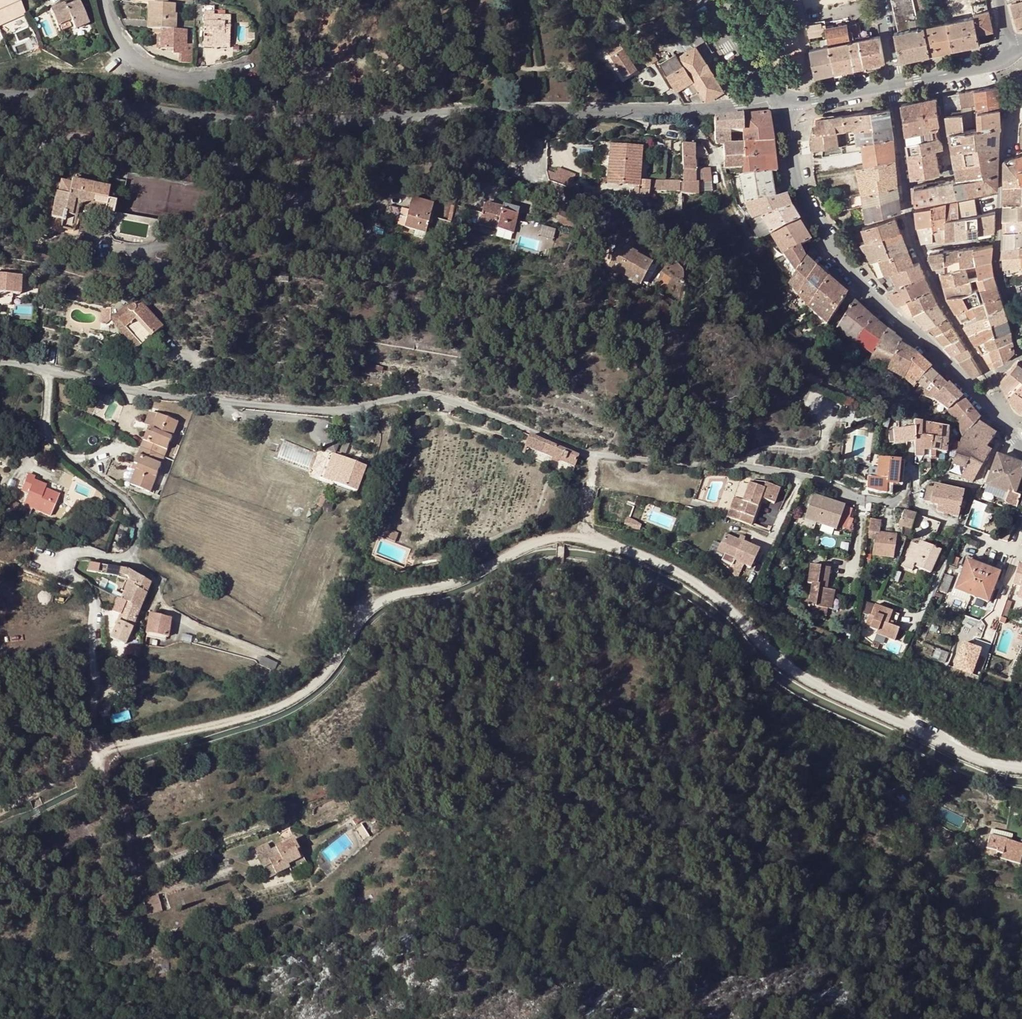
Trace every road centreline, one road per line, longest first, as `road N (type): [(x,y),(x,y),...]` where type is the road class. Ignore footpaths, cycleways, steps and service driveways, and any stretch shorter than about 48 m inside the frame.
road 1 (unclassified): [(0,364),(147,391),(331,410),(437,399),(588,454),(744,466),(866,498)]
road 2 (unclassified): [(0,171),(84,132),(242,166),(367,149),(417,132)]
road 3 (tertiary): [(424,118),(0,108)]
road 4 (tertiary): [(1015,428),(860,284),(796,187),(787,98)]
road 5 (tertiary): [(787,98),(684,110),(424,118)]
road 6 (residential): [(280,202),(477,159),(527,168)]
road 7 (residential): [(103,0),(116,38),(152,69),(206,79),(251,69)]
road 8 (residential): [(527,168),(536,163),(529,143),(417,132)]
road 9 (secondary): [(897,83),(992,64),(1012,51)]
road 10 (secondary): [(717,0),(787,98)]

